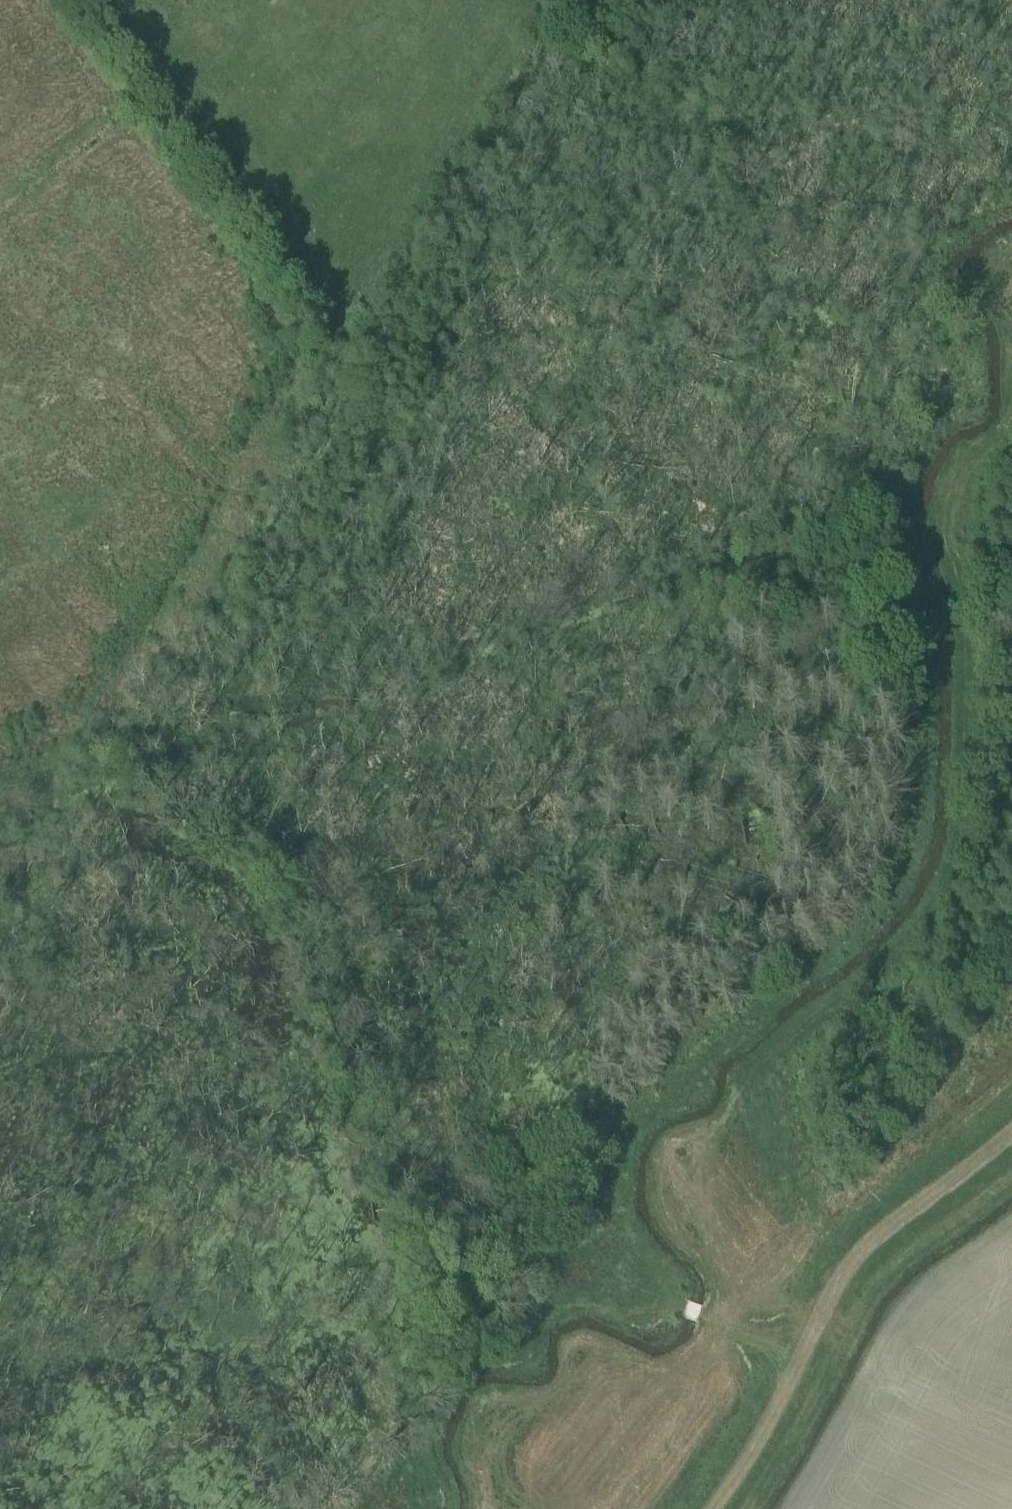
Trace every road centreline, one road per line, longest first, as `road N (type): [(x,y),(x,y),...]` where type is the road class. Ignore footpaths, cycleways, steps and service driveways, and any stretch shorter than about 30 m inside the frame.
road 1 (track): [(1011,1131),(867,1246),(843,1275),(760,1436),(710,1508)]
road 2 (track): [(579,1241),(684,1309)]

